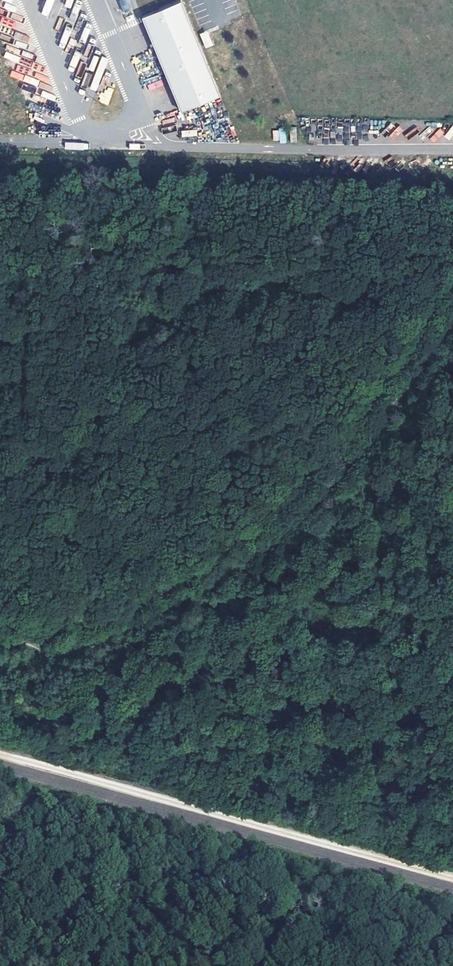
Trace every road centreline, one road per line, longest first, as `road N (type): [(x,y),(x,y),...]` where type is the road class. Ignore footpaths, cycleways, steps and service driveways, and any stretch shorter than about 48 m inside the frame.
road 1 (track): [(452,317),(344,467),(190,595),(73,654),(0,669)]

